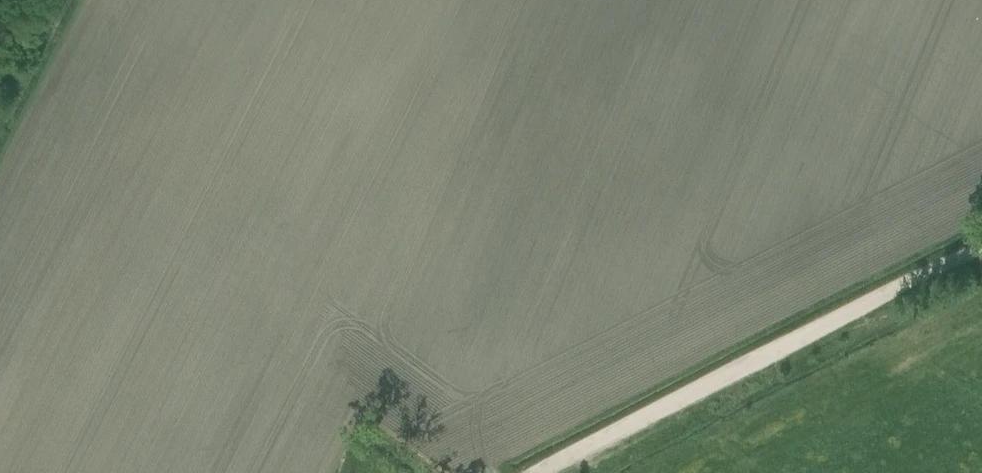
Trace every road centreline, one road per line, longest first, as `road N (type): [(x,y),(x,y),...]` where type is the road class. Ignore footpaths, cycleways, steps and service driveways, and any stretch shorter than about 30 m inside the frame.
road 1 (track): [(541,472),(981,239)]

